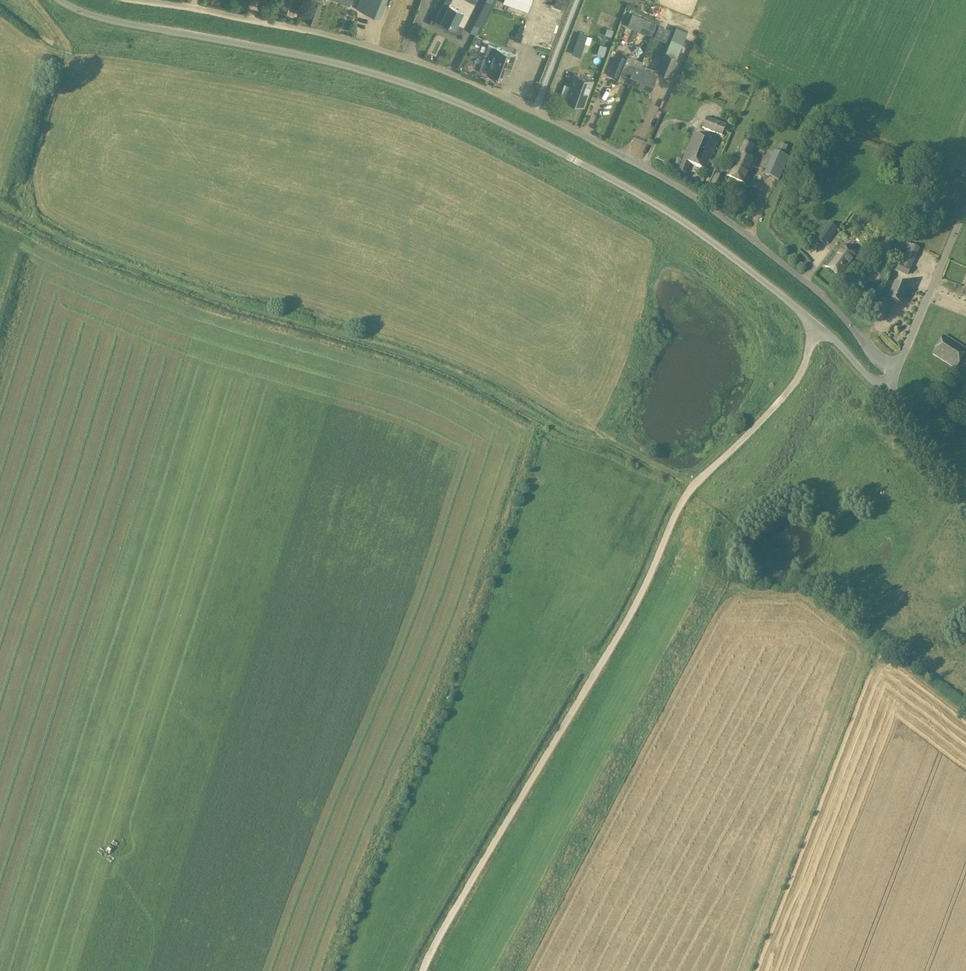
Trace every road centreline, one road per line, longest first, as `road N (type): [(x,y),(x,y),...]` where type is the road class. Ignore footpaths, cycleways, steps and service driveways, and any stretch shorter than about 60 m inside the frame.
road 1 (unclassified): [(896,372),(828,304),(688,189),(608,147),(416,60),(297,27),(137,0)]
road 2 (unclassified): [(817,325),(677,216),(454,100),(381,74),(100,17),(59,0)]
road 3 (track): [(694,483),(605,439),(565,432),(370,334),(220,296),(70,235),(38,231),(0,197)]
road 4 (track): [(423,970),(641,592),(694,483)]
road 5 (track): [(31,0),(64,50),(28,168),(38,231)]
road 6 (track): [(694,483),(800,376),(817,325)]
road 7 (track): [(964,493),(929,531),(867,646)]
road 8 (unclassified): [(896,372),(965,208)]
road 9 (unclassified): [(965,495),(880,390)]

